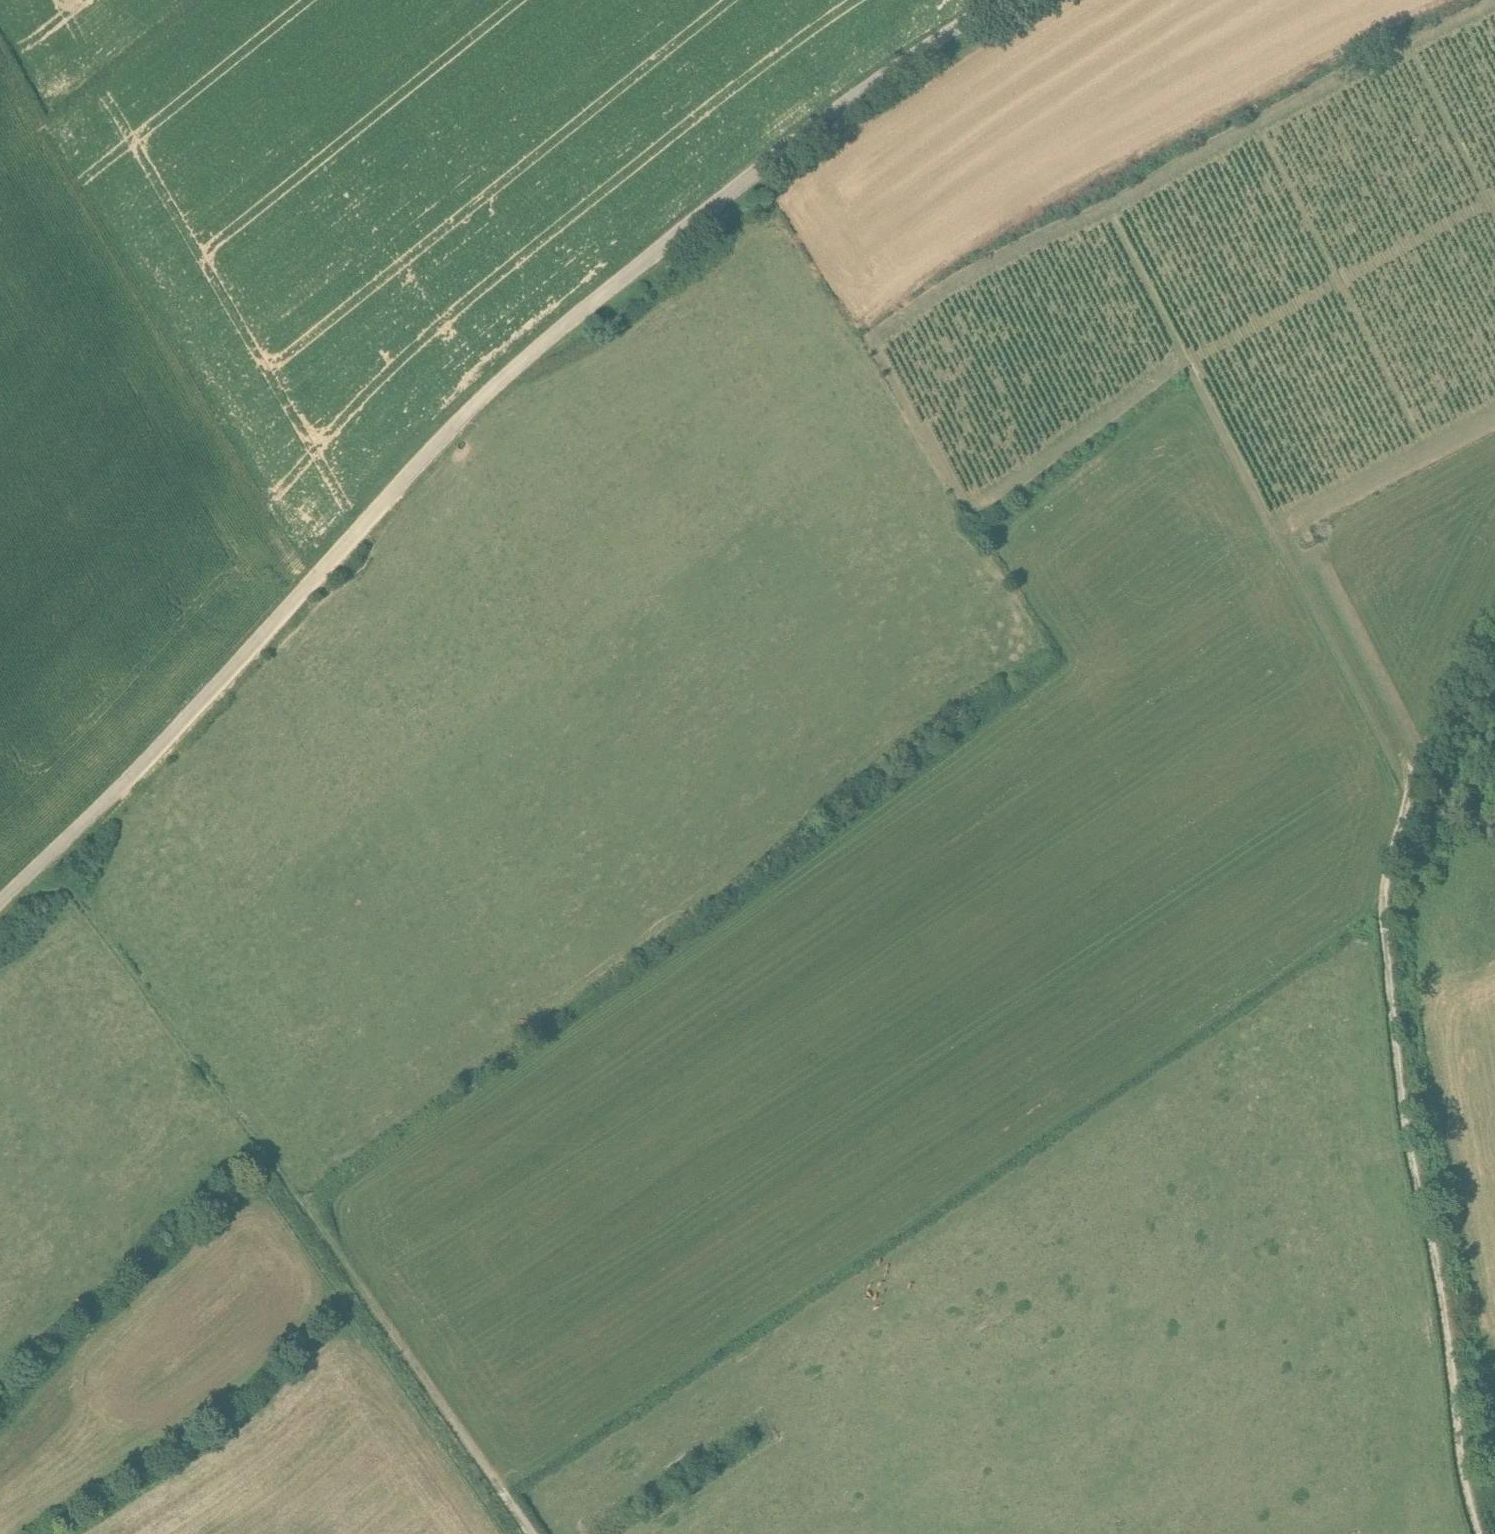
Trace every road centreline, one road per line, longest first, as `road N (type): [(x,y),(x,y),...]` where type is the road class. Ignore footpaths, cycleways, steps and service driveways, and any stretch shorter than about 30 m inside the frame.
road 1 (unclassified): [(0,901),(533,352),(803,134),(1003,0)]
road 2 (track): [(1476,1533),(1395,1021),(1389,886),(1409,805)]
road 3 (track): [(305,1190),(314,1220),(533,1533)]

